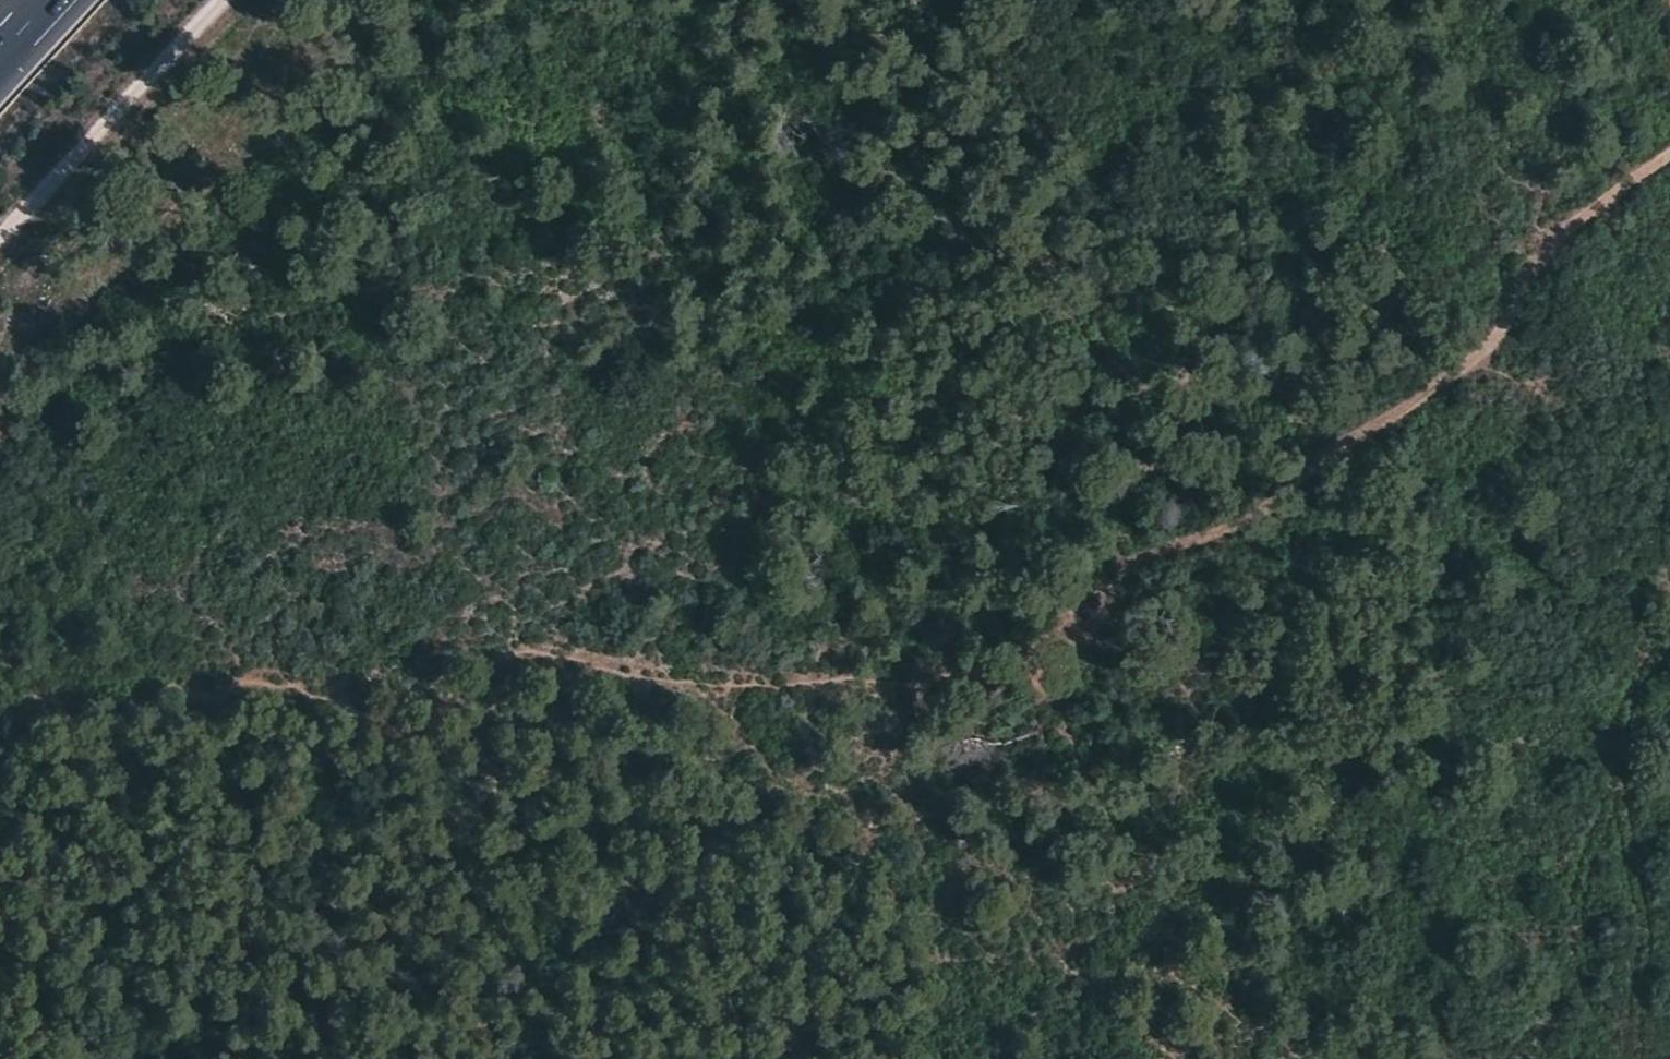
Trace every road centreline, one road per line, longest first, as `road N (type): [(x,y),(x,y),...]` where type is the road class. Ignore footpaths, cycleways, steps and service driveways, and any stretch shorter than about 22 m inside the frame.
road 1 (track): [(225,0),(0,244)]

